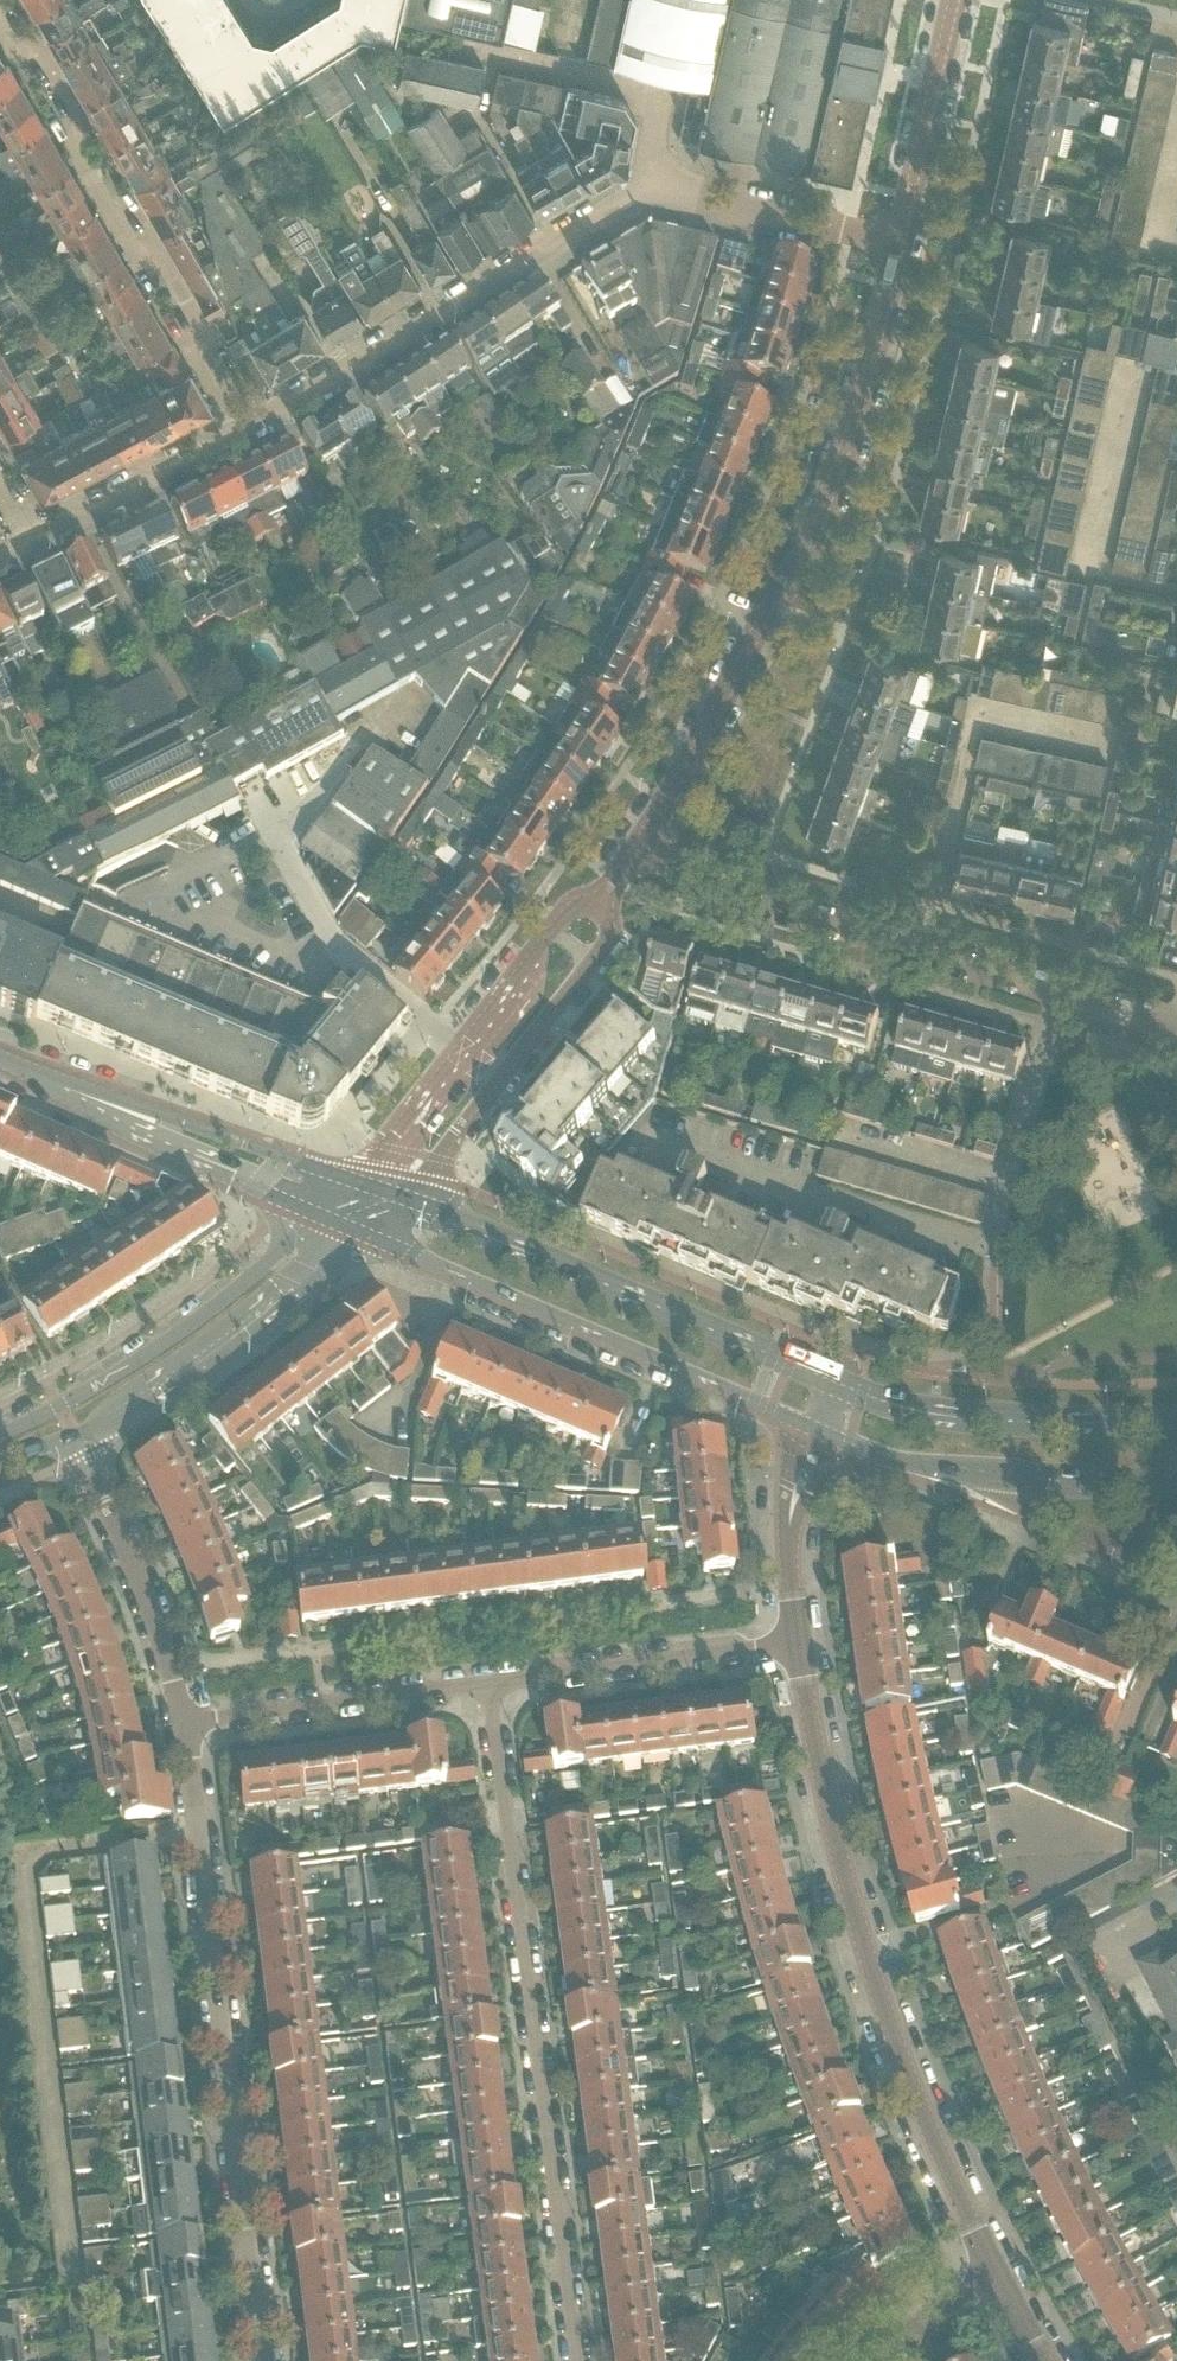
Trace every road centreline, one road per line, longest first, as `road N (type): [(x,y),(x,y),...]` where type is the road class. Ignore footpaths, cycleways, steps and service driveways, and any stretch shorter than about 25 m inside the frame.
road 1 (residential): [(253,431),(623,208),(692,191),(896,244)]
road 2 (tertiary): [(1000,2290),(869,1956),(795,1640)]
road 3 (residential): [(490,1696),(574,2360)]
road 4 (tertiary): [(640,846),(778,586),(810,545),(866,379),(896,244)]
road 5 (residential): [(259,2360),(194,1727)]
road 6 (residential): [(253,431),(8,0)]
road 7 (secondary): [(363,1231),(808,1427)]
road 8 (secondary): [(839,1384),(396,1197)]
road 9 (residential): [(1062,991),(706,886),(640,846)]
road 10 (secondary): [(324,1213),(194,1321),(0,1432)]
road 11 (tertiary): [(604,898),(573,907),(421,1121),(386,1161),(357,1180)]
road 12 (tertiary): [(396,1197),(605,939),(604,898)]
road 13 (secondary): [(76,1433),(229,1343),(363,1231)]
road 14 (residential): [(990,1245),(659,1148)]
road 15 (secondary): [(1176,1422),(946,1416),(839,1384)]
road 16 (residential): [(194,1727),(167,1627),(76,1433)]
road 17 (tertiary): [(357,1180),(61,1084)]
road 18 (residential): [(795,1640),(490,1696)]
road 19 (residential): [(490,1696),(194,1727)]
road 20 (tertiary): [(61,1084),(140,1132),(324,1213)]
road 21 (residential): [(990,1245),(1062,991)]
road 22 (tertiary): [(896,244),(953,0)]
road 23 (residential): [(41,539),(253,431)]
road 24 (unclassified): [(989,1478),(1029,1508),(1176,1570)]
road 25 (secondary): [(989,1478),(1176,1483)]
road 26 (secondary): [(835,1438),(989,1478)]
road 27 (tertiary): [(795,1640),(795,1500)]
road 28 (residential): [(893,2360),(921,2327),(1000,2290)]

